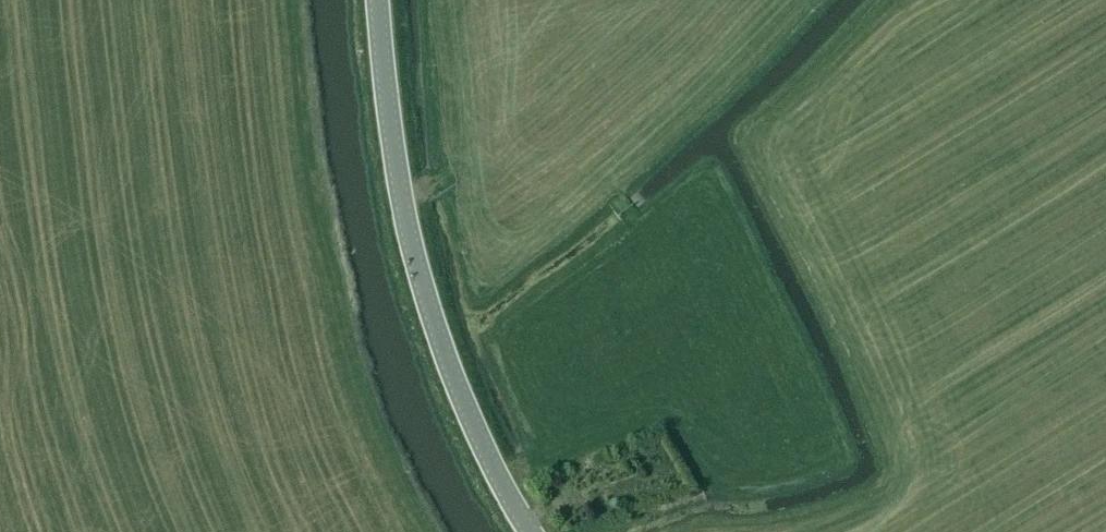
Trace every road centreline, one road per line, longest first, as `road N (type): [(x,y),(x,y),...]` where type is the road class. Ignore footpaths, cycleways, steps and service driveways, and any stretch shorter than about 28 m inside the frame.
road 1 (tertiary): [(534,531),(480,440),(411,245),(379,0)]

